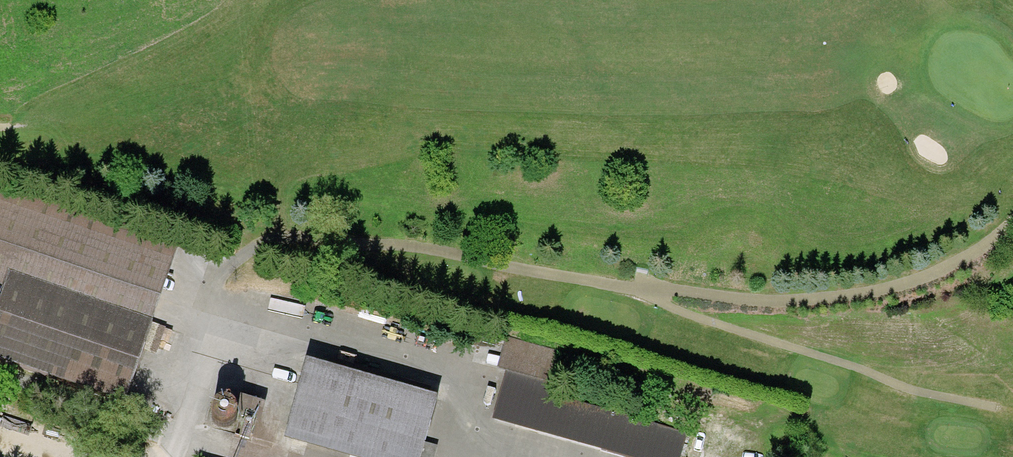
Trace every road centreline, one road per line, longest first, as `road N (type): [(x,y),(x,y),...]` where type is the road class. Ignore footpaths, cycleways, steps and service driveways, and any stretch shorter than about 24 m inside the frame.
road 1 (track): [(165,456),(211,293),(227,269),(269,241),(414,250),(642,289)]
road 2 (track): [(642,289),(772,301),(870,292),(941,270),(1012,222)]
road 3 (track): [(211,293),(456,371),(459,451),(493,456)]
road 4 (track): [(642,289),(914,395),(988,407)]
road 5 (track): [(0,374),(173,430)]

